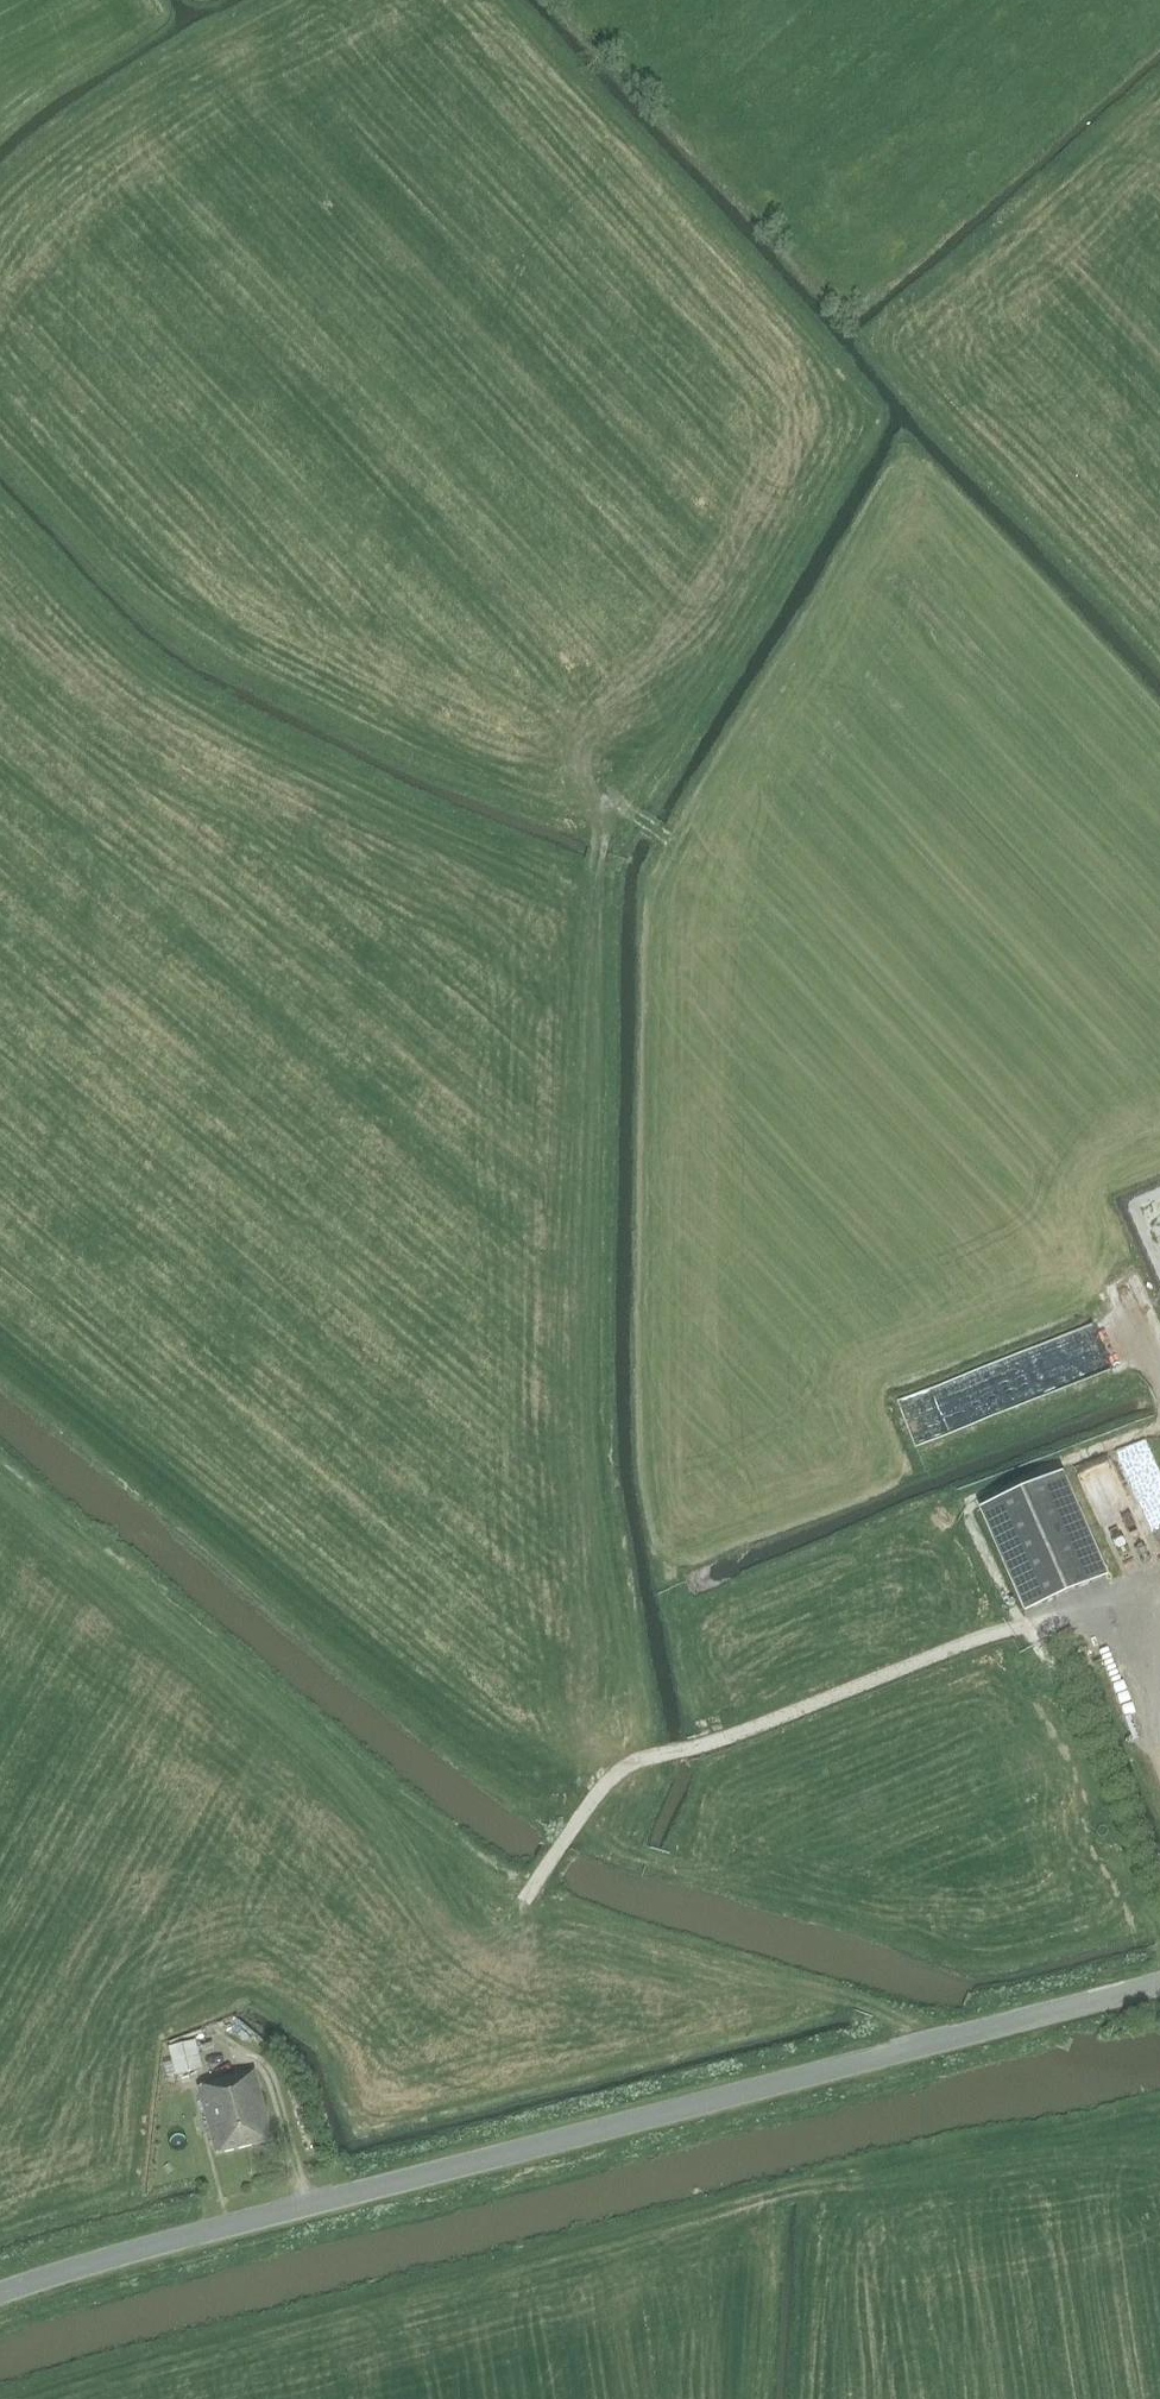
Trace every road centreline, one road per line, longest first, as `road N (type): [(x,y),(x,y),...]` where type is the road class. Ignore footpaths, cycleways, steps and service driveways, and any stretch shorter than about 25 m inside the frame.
road 1 (tertiary): [(0,2295),(229,2225),(1159,1984)]

